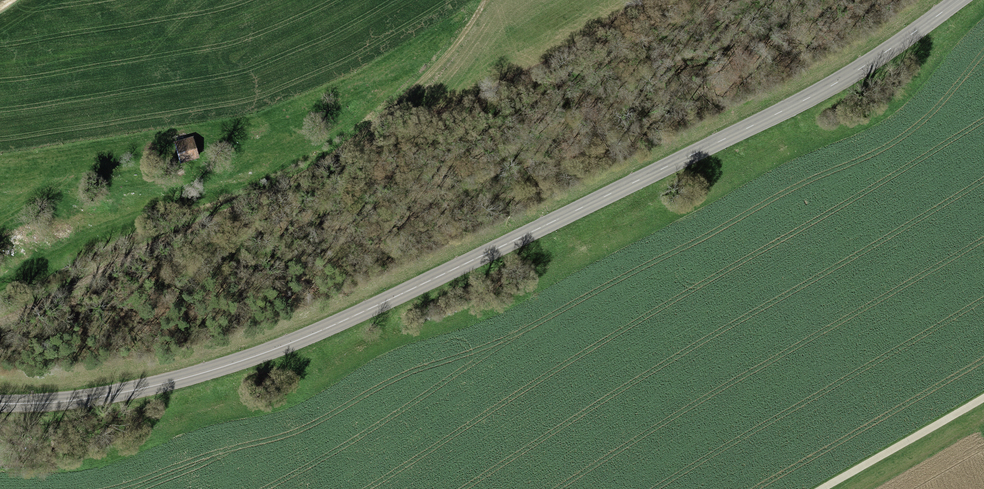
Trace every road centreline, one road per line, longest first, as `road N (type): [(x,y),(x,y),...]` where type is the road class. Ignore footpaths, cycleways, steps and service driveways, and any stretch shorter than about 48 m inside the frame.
road 1 (secondary): [(962,0),(780,113),(324,330),(170,384),(84,401),(0,405)]
road 2 (track): [(0,321),(301,174),(356,139),(411,93),(487,0)]
road 3 (track): [(983,402),(826,488)]

